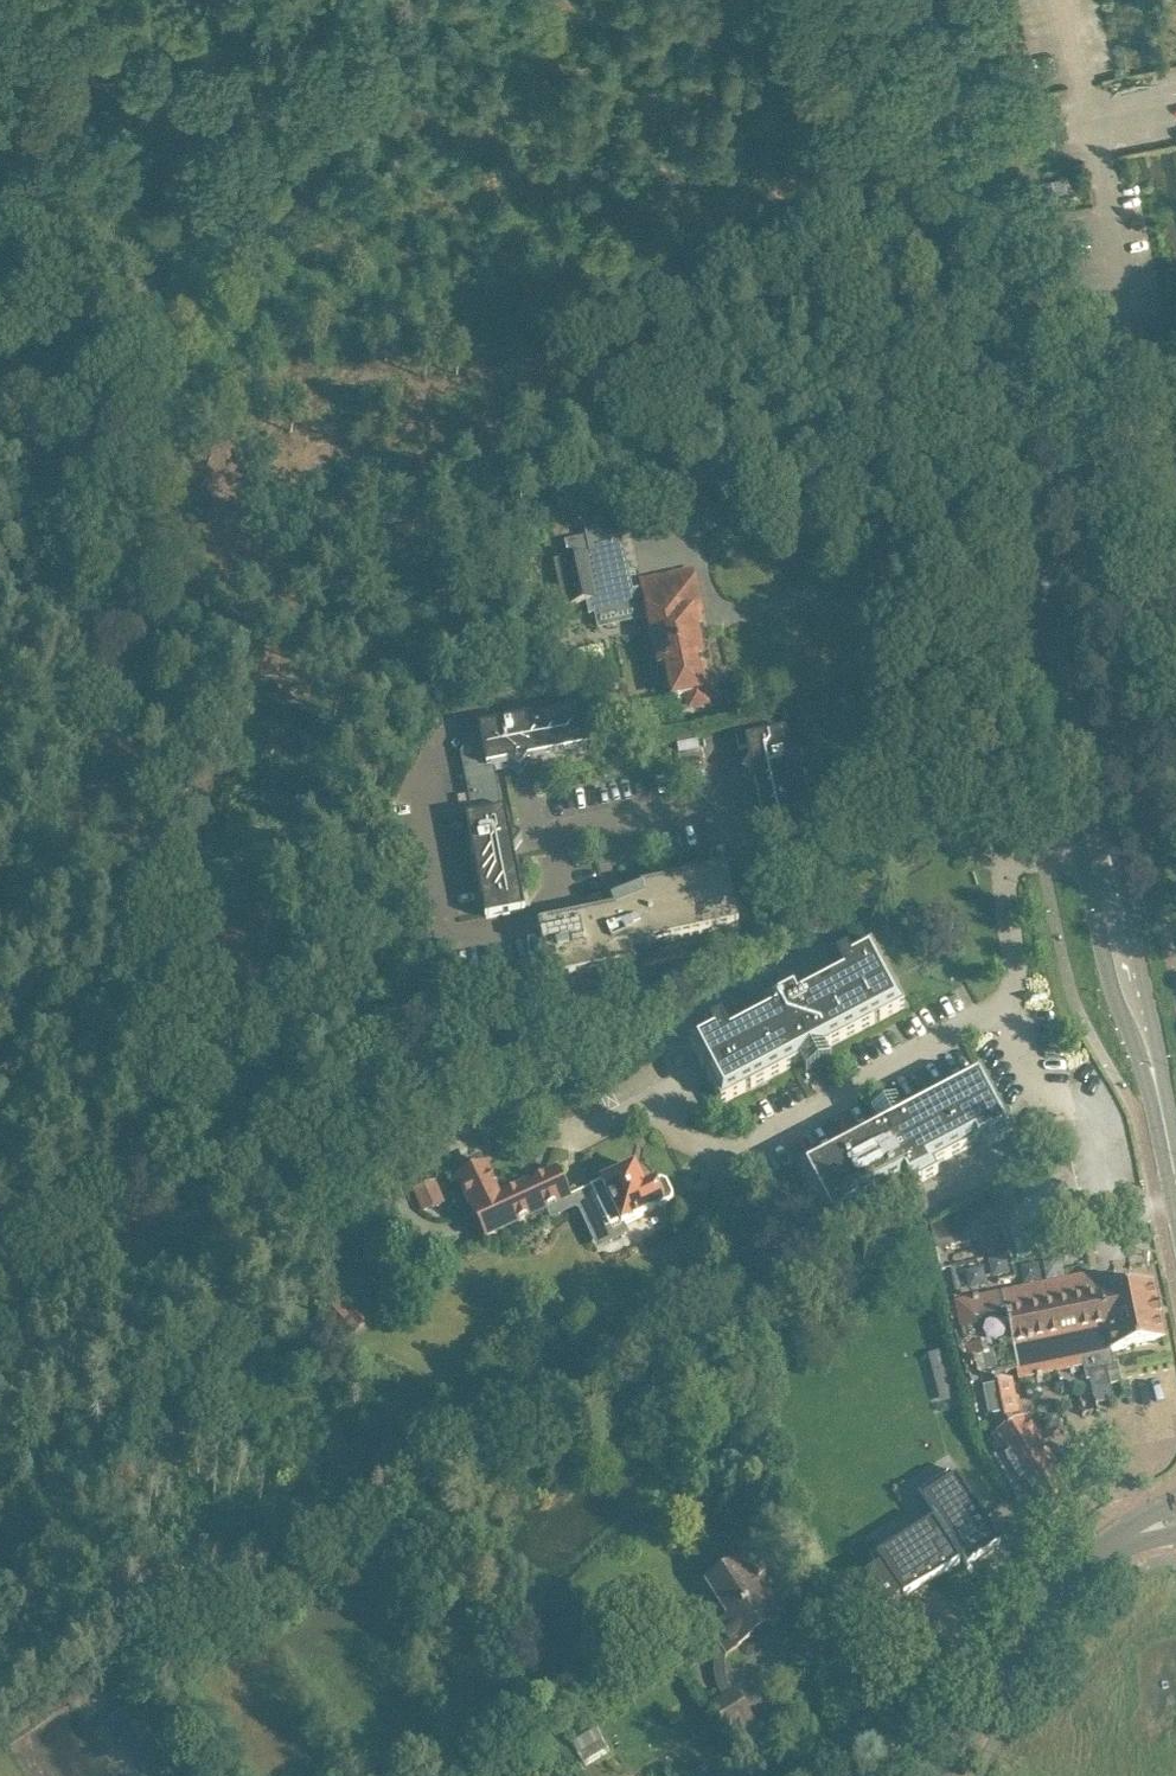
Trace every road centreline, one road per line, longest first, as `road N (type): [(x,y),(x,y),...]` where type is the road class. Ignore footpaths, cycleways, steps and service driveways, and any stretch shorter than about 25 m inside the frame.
road 1 (track): [(0,697),(553,407),(590,296),(609,189),(604,93),(588,0)]
road 2 (track): [(553,407),(504,505),(406,637),(379,706),(376,792),(297,886),(287,959),(313,1104),(281,1163),(223,1200),(155,1230)]
road 3 (secondary): [(902,0),(1081,854)]
road 4 (secondary): [(1113,847),(1068,598),(937,0)]
road 5 (track): [(0,1309),(155,1230),(60,802),(125,632)]
road 6 (residential): [(500,1125),(576,1140),(654,1099),(676,1136),(732,1158),(1003,1005),(1014,990),(1015,971),(1003,866)]
road 7 (track): [(75,0),(177,493),(125,632)]
road 8 (residential): [(1003,866),(950,835),(907,826),(807,868),(773,865),(744,851),(733,798)]
road 9 (secondary): [(1081,854),(1111,990),(1161,1110)]
road 10 (secondary): [(1161,1110),(1158,1056),(1113,847)]
road 11 (residential): [(733,798),(534,838)]
road 12 (residential): [(943,1775),(1034,1637)]

